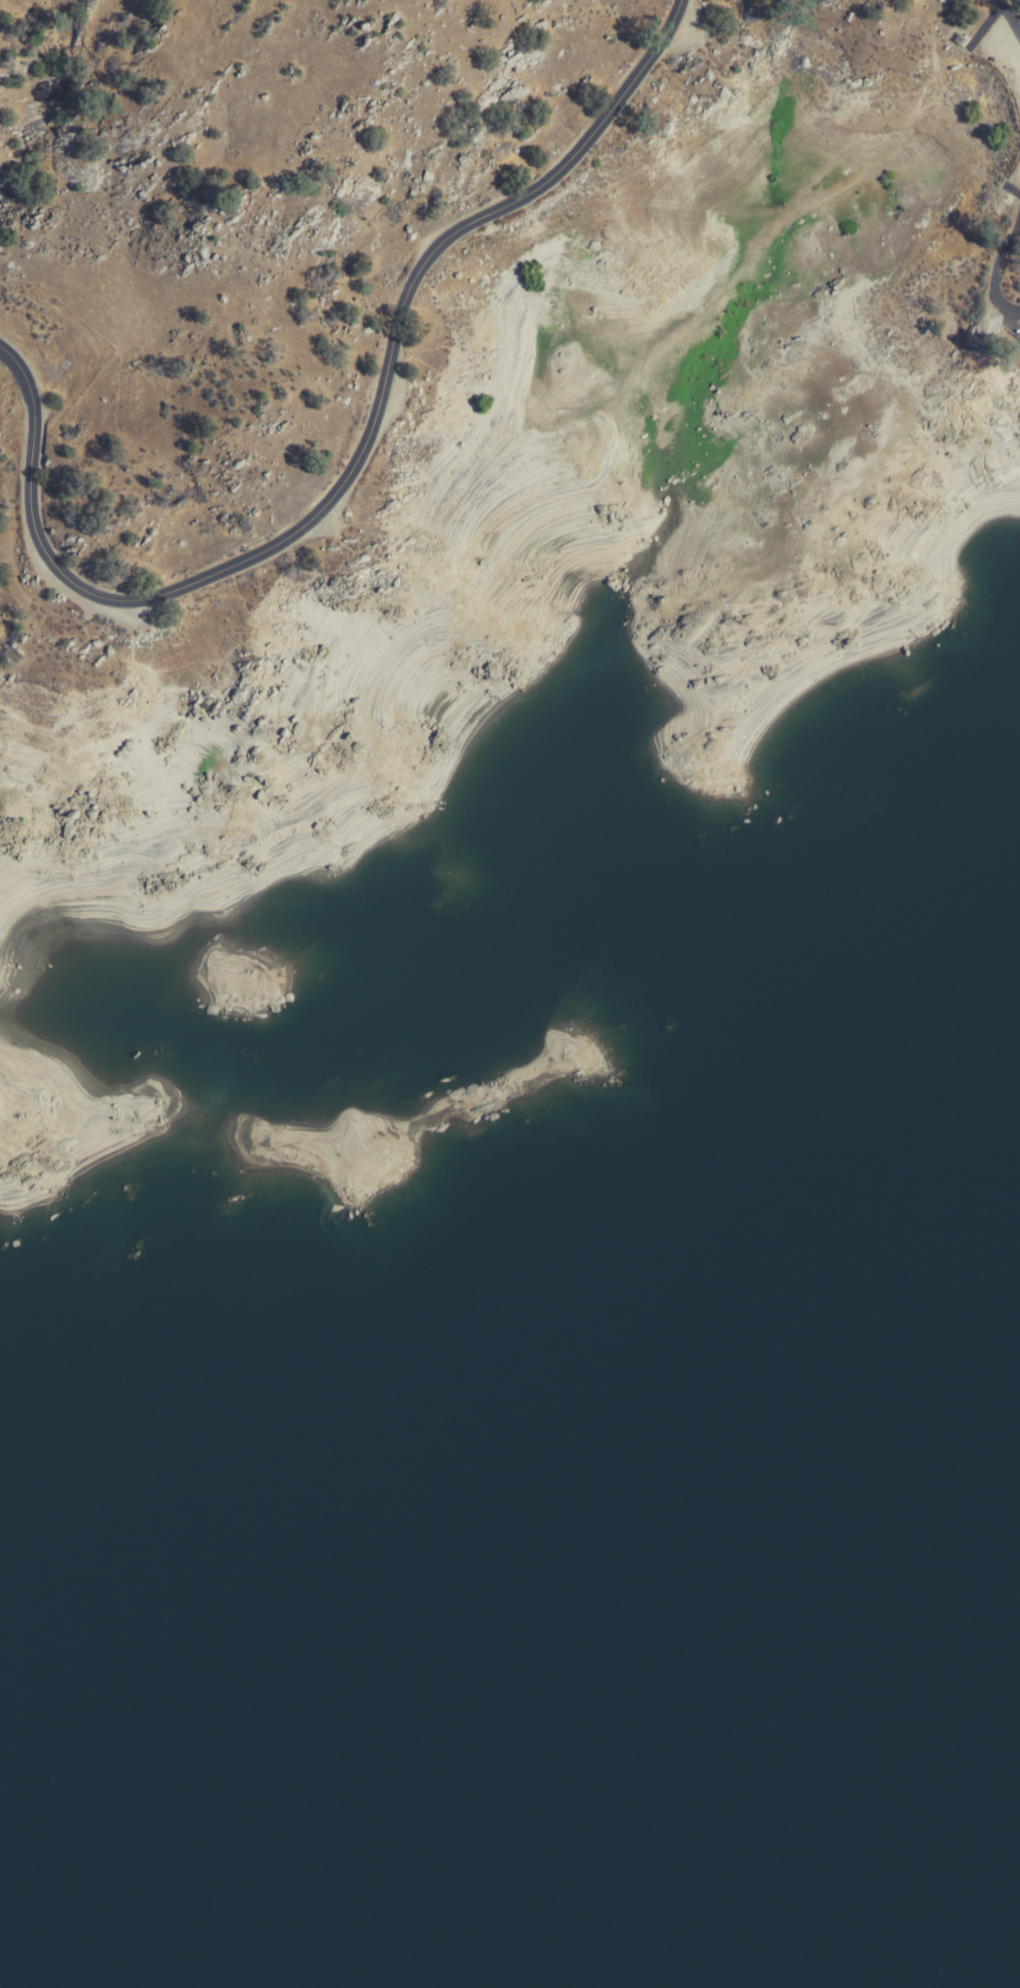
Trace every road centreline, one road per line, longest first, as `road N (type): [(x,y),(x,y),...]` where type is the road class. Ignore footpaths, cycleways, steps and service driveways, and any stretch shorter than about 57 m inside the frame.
road 1 (residential): [(0,349),(24,378),(33,411),(31,509),(58,570),(92,595),(126,600),(163,595),(266,552),(317,514),(371,440),(400,310),(423,266),(450,236),(545,184),(664,38),(680,0)]

